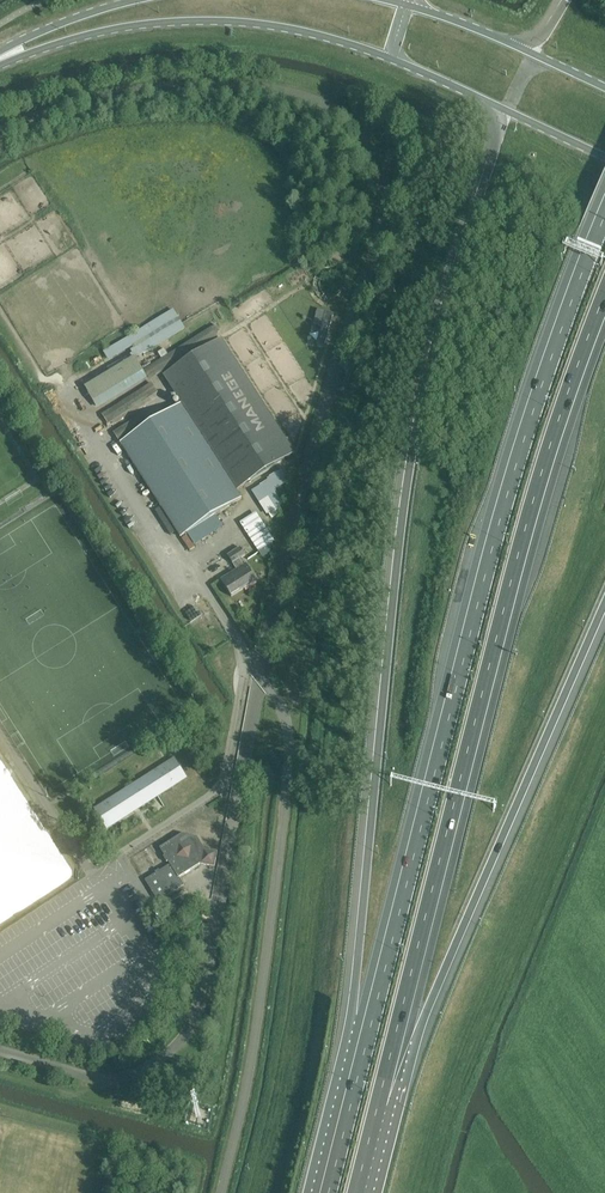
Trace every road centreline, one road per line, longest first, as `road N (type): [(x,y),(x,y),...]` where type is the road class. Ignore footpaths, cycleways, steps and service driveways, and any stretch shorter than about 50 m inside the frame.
road 1 (motorway): [(495,106),(498,137),(429,365),(395,548),(356,984),(372,1022)]
road 2 (motorway): [(604,216),(497,537),(372,1022)]
road 3 (motorway): [(401,1033),(521,551),(604,302)]
road 4 (secondary): [(0,65),(105,30),(218,21),(346,42),(495,106)]
road 5 (motorway): [(401,1033),(429,1003),(604,605)]
road 6 (motorway): [(372,1022),(329,1192)]
road 7 (motorway): [(361,1192),(401,1033)]
road 8 (secondary): [(133,0),(0,52)]
road 9 (secondary): [(519,47),(389,0)]
road 10 (secondary): [(495,106),(604,158)]

